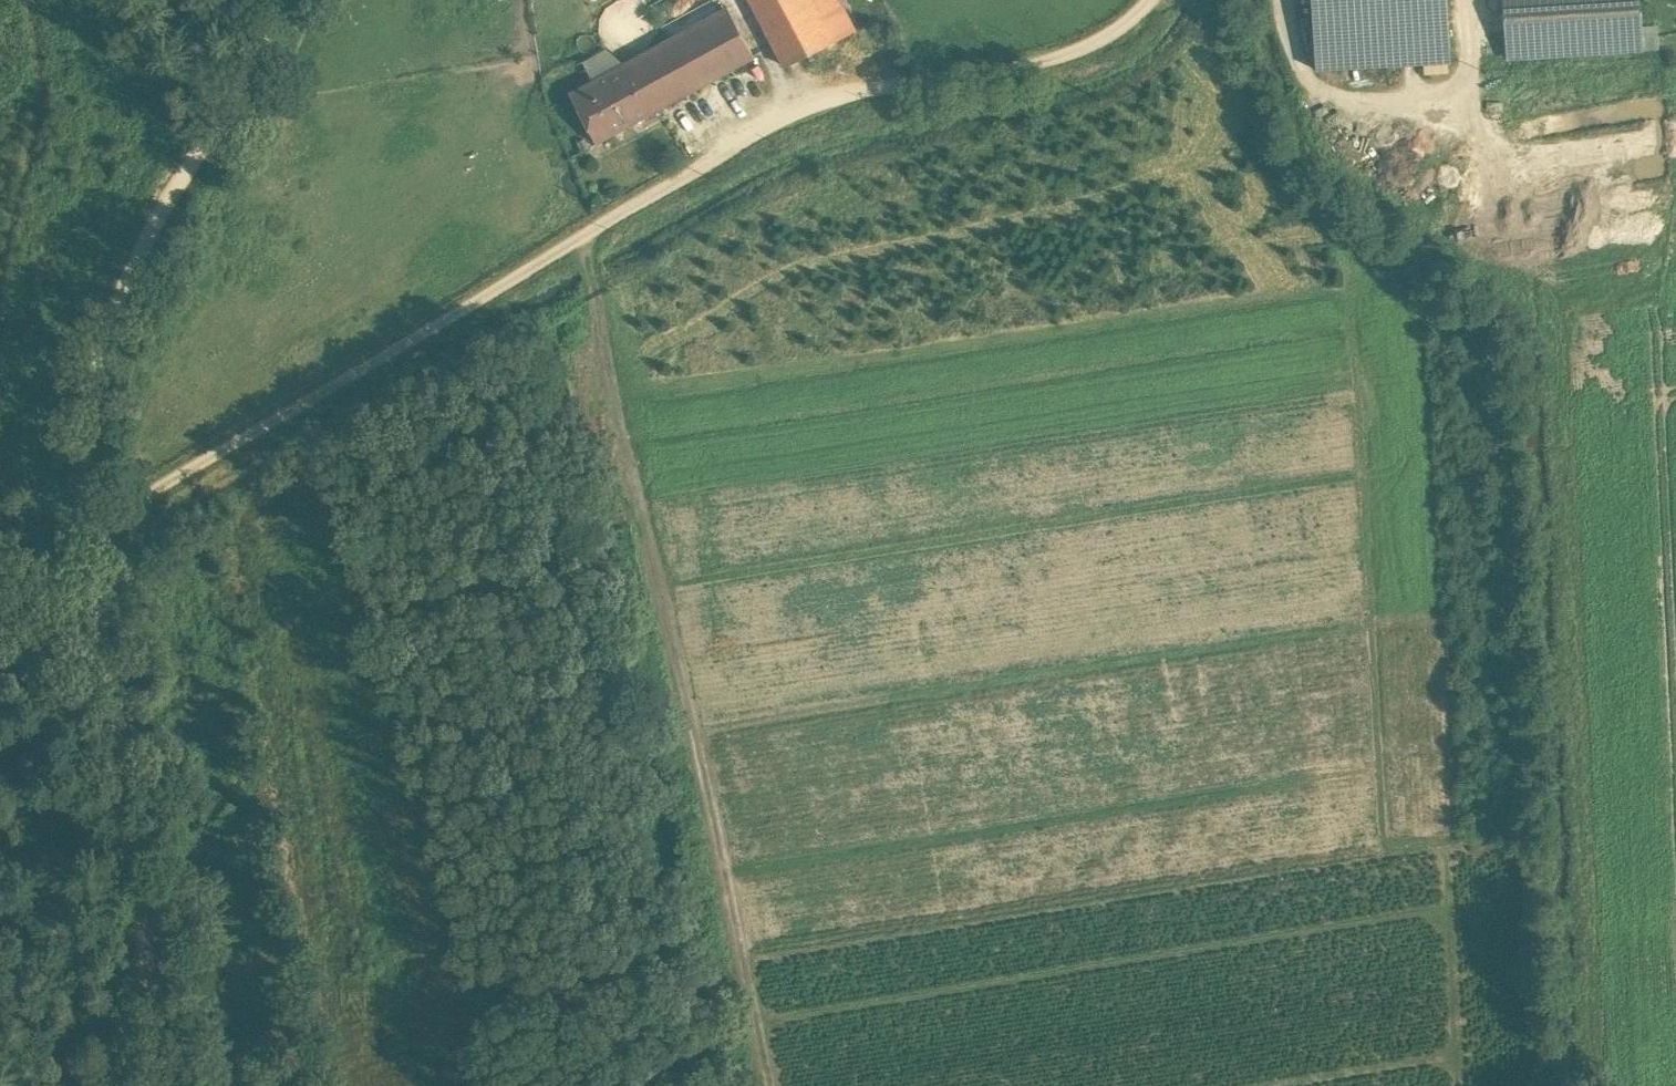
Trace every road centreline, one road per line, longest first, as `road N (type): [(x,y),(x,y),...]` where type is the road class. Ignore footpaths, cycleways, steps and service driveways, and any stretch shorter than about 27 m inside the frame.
road 1 (track): [(293,0),(92,369),(92,530),(178,1085)]
road 2 (track): [(571,240),(595,288),(685,652),(778,1085)]
road 3 (track): [(724,149),(159,488),(91,514)]
road 4 (track): [(0,670),(109,620)]

